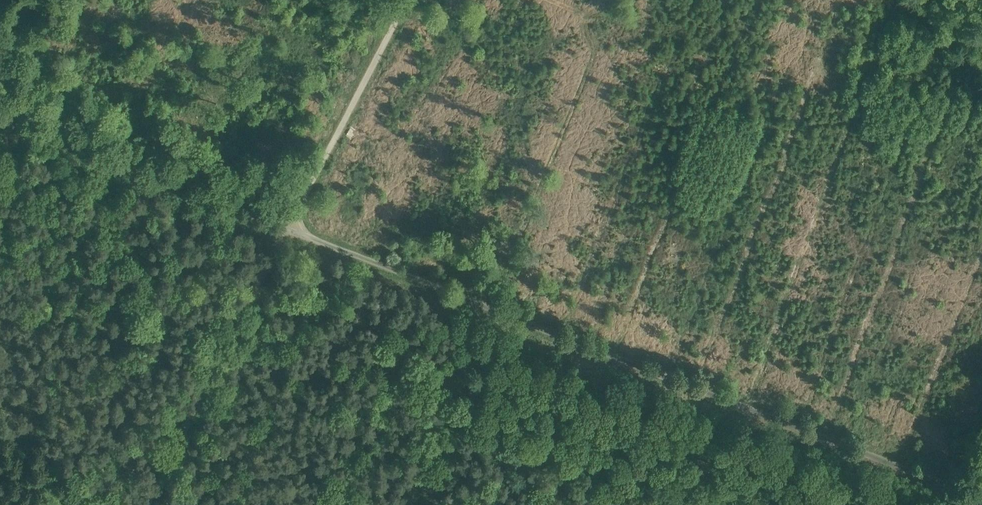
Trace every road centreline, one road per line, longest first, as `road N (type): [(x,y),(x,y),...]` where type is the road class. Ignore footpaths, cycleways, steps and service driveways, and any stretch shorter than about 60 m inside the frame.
road 1 (track): [(981,489),(283,226)]
road 2 (track): [(138,504),(283,226)]
road 3 (track): [(283,226),(0,117)]
road 4 (track): [(283,226),(400,0)]

